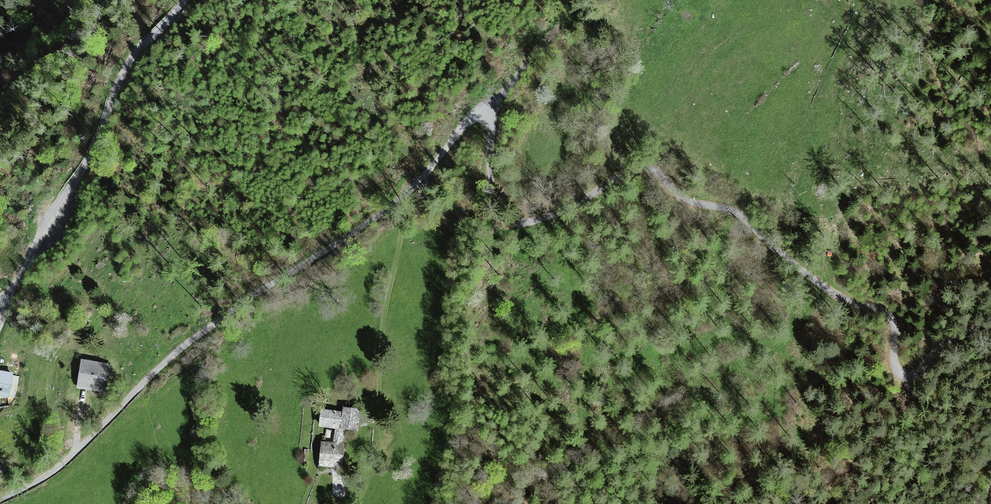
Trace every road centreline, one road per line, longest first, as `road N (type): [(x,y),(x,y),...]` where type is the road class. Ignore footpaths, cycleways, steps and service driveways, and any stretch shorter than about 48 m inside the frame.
road 1 (residential): [(0,495),(54,471),(189,344),(408,192),(477,118),(491,126),(493,195),(510,226),(566,210),(626,174),(650,171),(684,202),(727,210),(754,227),(831,294),(887,314),(896,333),(894,370),(904,378),(923,373),(945,345),(990,318)]
road 2 (unclassified): [(184,0),(131,59),(98,141),(4,300)]
road 3 (track): [(485,118),(579,0)]

